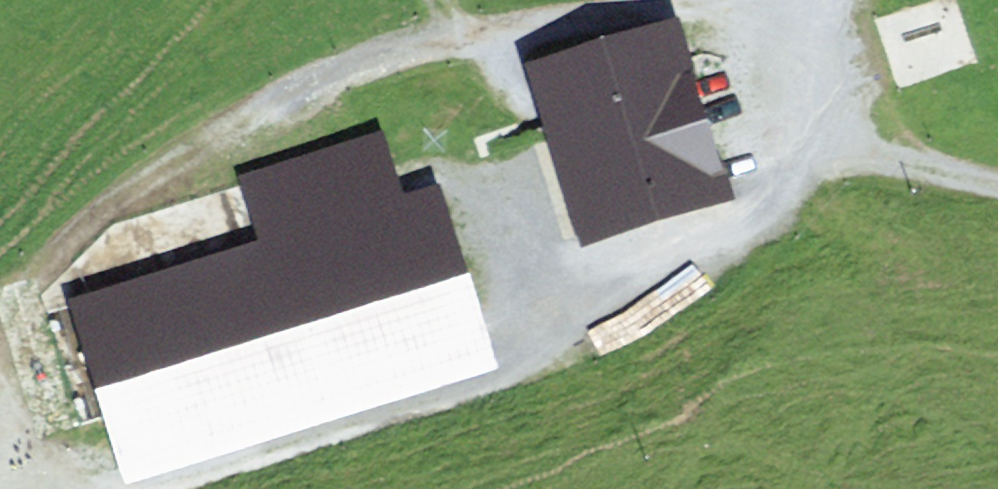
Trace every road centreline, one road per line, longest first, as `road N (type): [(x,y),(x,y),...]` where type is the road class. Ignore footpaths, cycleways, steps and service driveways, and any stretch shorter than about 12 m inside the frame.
road 1 (track): [(997,200),(906,180),(813,135),(759,231),(701,296),(489,365),(422,419),(337,438),(194,444)]
road 2 (track): [(194,444),(351,138),(444,20),(514,43),(785,0)]
road 3 (unclassified): [(797,0),(813,135)]

